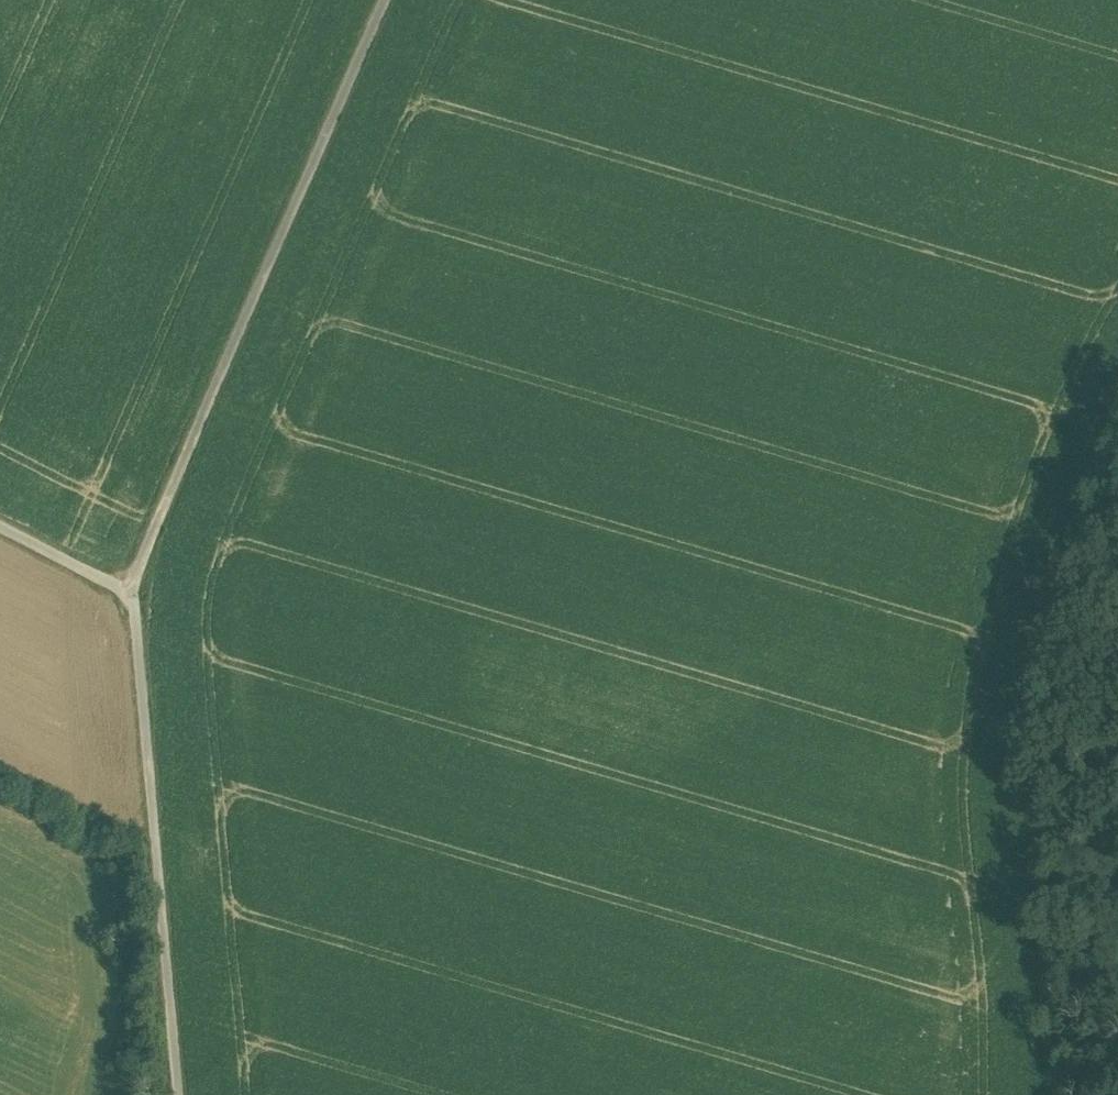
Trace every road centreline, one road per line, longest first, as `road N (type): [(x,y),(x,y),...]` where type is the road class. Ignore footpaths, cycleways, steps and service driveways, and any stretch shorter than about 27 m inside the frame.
road 1 (track): [(386,0),(129,589)]
road 2 (track): [(129,589),(179,1094)]
road 3 (track): [(0,525),(129,589)]

